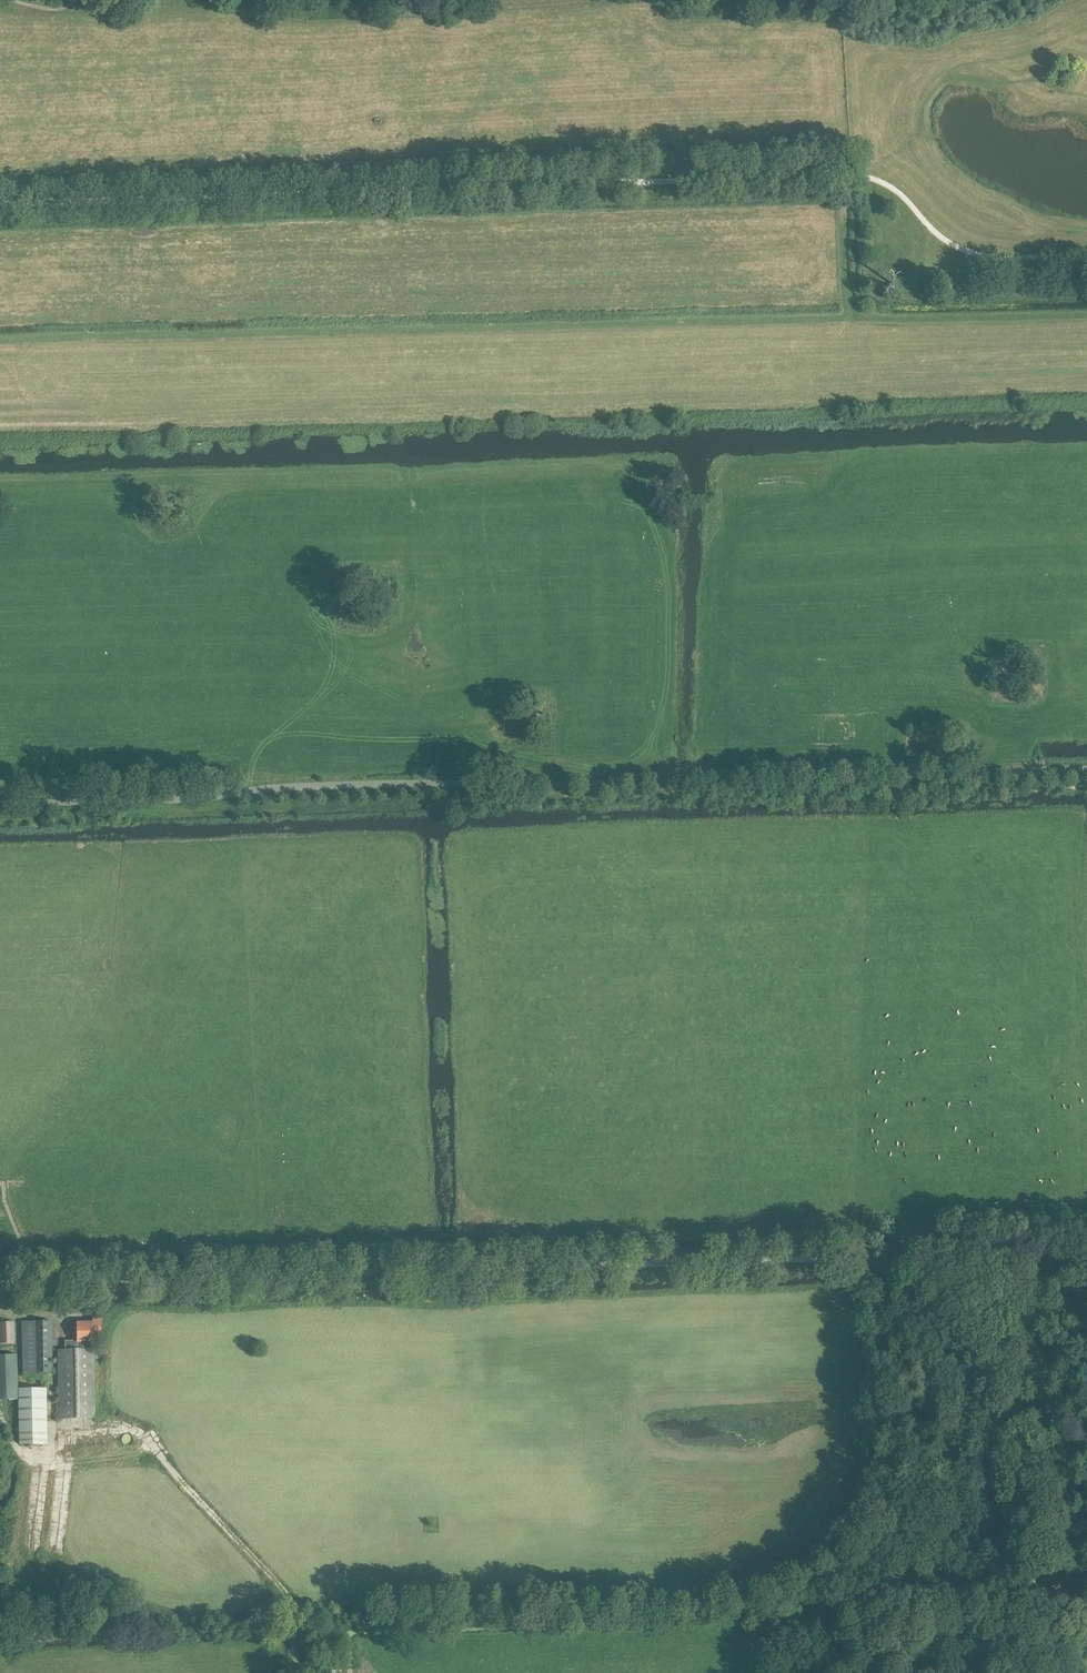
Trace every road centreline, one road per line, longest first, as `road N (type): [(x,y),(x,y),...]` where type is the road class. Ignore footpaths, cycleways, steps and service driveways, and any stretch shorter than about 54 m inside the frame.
road 1 (track): [(0,1182),(28,1251),(1086,1219)]
road 2 (unclassified): [(0,803),(182,799),(300,786),(499,788),(1086,768)]
road 3 (track): [(44,1281),(853,1258),(916,1268)]
road 4 (track): [(0,203),(838,175)]
road 5 (track): [(916,1268),(962,1299),(1007,1364),(1050,1614),(1045,1634),(1011,1672)]
road 6 (track): [(28,1467),(87,1429),(139,1434),(288,1594),(296,1612),(296,1672)]
road 7 (track): [(775,1639),(795,1625),(1050,1614)]
road 8 (track): [(838,175),(889,186),(942,238),(977,254),(1086,252)]
road 9 (track): [(1086,1290),(916,1268)]

